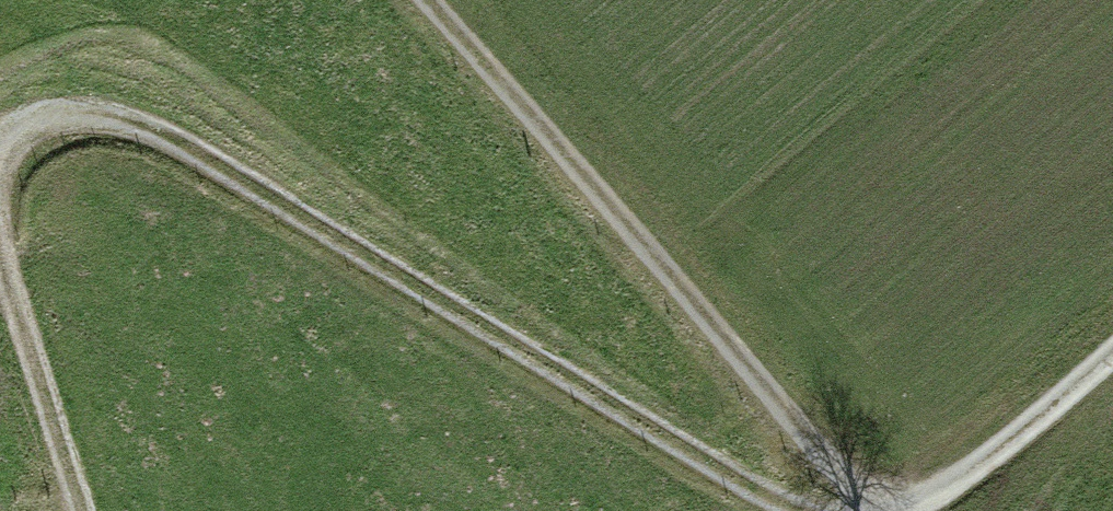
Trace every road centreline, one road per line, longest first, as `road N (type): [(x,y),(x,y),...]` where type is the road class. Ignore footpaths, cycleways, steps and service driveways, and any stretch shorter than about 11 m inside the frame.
road 1 (track): [(788,510),(146,128),(99,110),(47,118),(0,146)]
road 2 (track): [(856,510),(854,498),(416,0)]
road 3 (track): [(1112,351),(919,510)]
road 4 (track): [(0,278),(79,510)]

